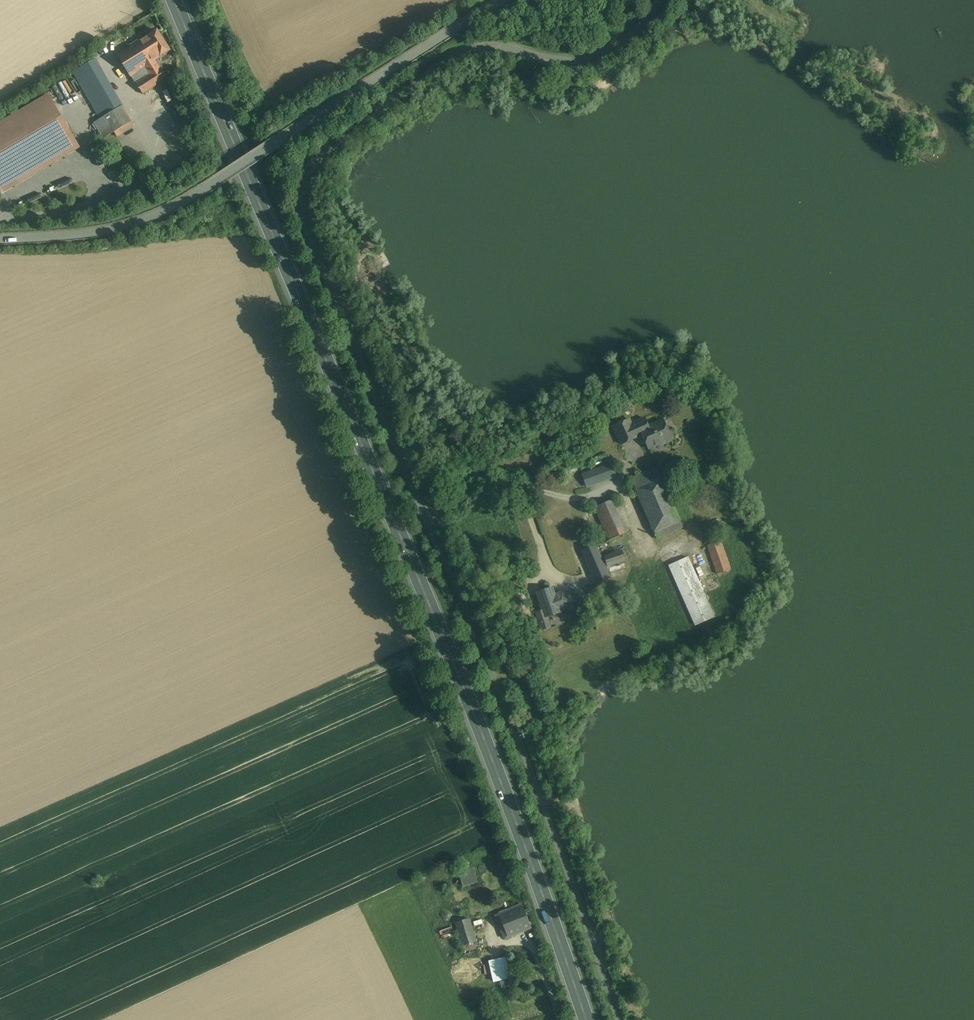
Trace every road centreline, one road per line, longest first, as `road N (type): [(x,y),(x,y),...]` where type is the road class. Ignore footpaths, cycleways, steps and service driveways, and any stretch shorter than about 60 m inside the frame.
road 1 (primary): [(173,0),(441,630),(588,1019)]
road 2 (unclassified): [(280,141),(162,217),(105,235),(0,241)]
road 3 (unclassified): [(280,141),(503,0)]

